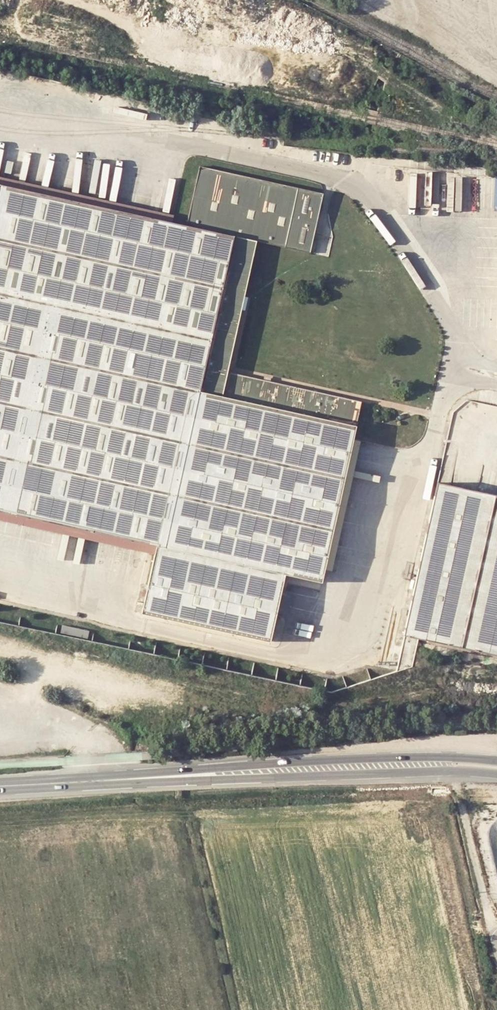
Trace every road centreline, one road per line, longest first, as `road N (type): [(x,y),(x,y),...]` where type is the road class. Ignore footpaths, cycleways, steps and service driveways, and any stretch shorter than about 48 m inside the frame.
road 1 (secondary): [(402,764),(0,785)]

